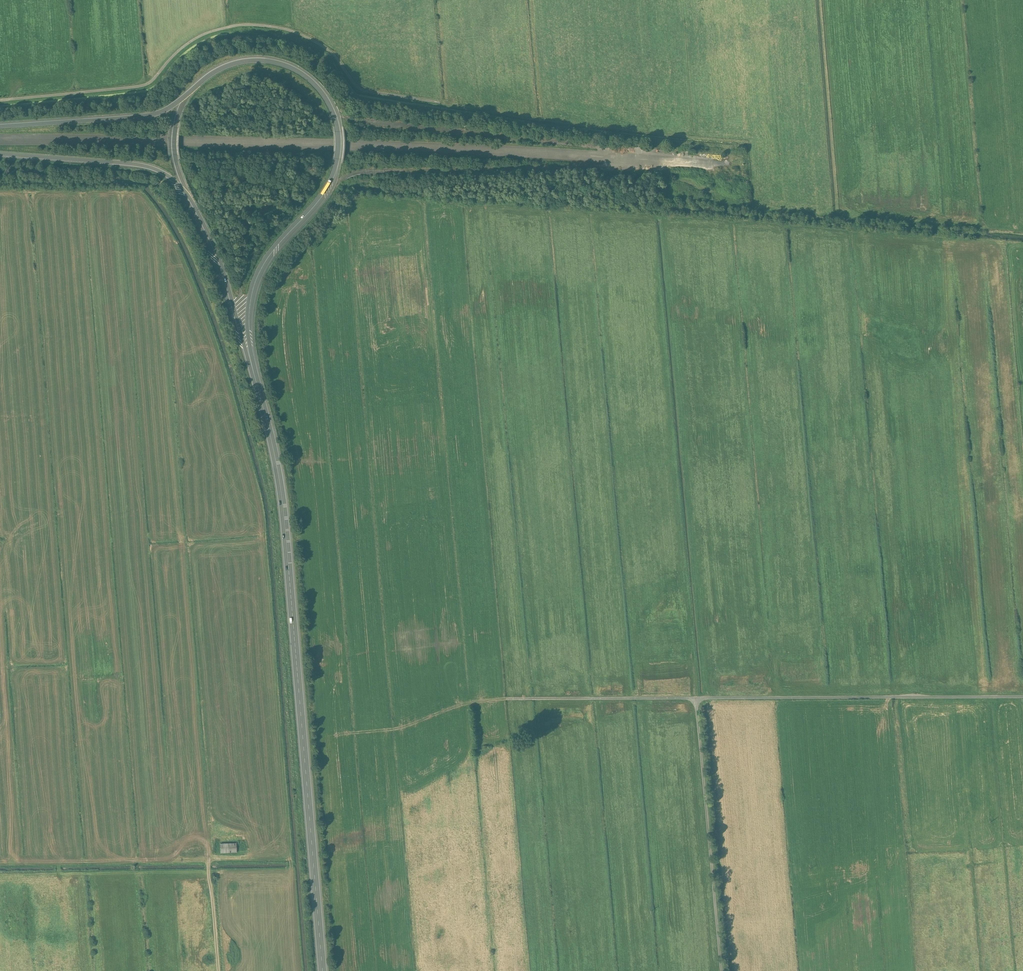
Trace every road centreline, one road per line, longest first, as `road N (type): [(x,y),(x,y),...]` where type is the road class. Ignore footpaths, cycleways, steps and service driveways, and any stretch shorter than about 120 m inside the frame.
road 1 (primary): [(250,357),(255,276),(323,190),(338,157),(337,124),(314,84),(282,64),(253,60),(221,68),(148,115),(0,127)]
road 2 (primary): [(323,970),(282,500),(250,357)]
road 3 (track): [(507,699),(1022,695)]
road 4 (track): [(0,100),(144,85),(190,42),(254,24),(316,42),(358,88),(449,104)]
road 5 (primary): [(0,153),(130,163),(173,179),(214,244),(250,357)]
road 6 (track): [(696,698),(723,970)]
road 7 (track): [(507,699),(467,702),(406,727),(347,733)]

